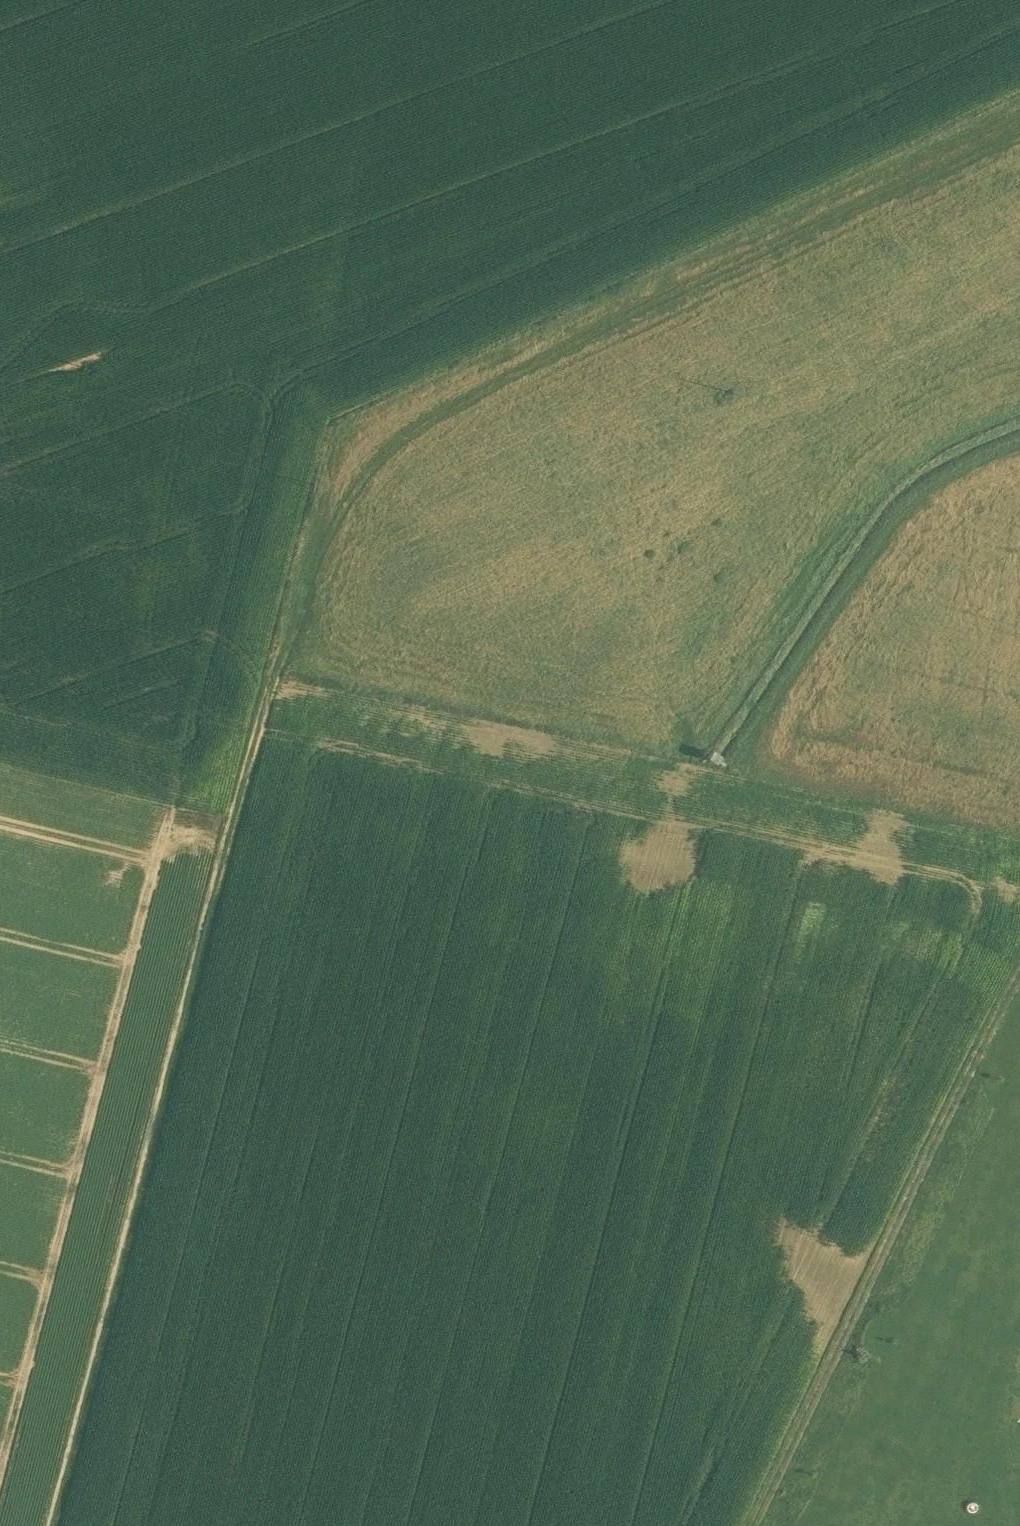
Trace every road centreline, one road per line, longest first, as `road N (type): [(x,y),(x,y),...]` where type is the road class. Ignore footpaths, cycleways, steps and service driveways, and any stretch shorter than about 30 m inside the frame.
road 1 (track): [(756,1525),(1019,981)]

